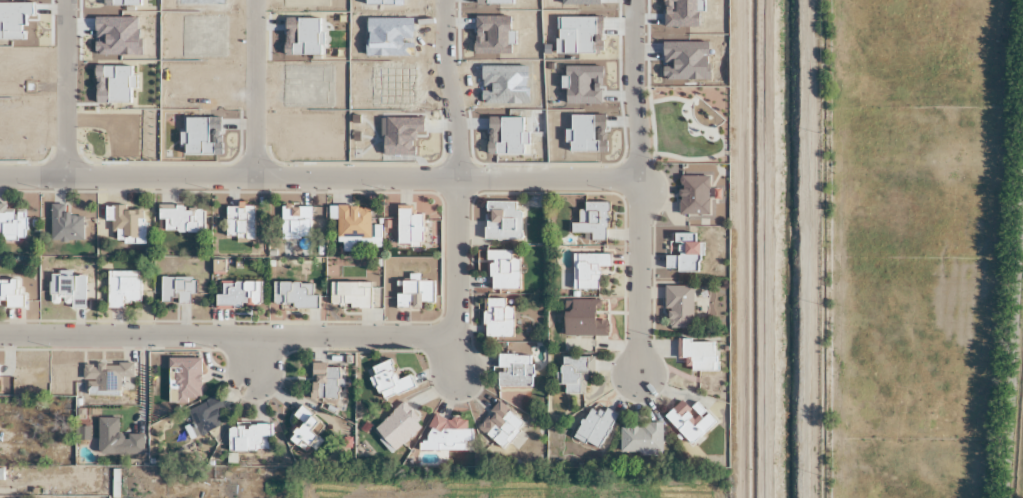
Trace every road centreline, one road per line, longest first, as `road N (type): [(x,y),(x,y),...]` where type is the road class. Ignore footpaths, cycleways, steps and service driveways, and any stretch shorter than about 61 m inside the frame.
road 1 (residential): [(642,374),(640,179),(0,175)]
road 2 (residential): [(458,176),(448,335),(0,334)]

